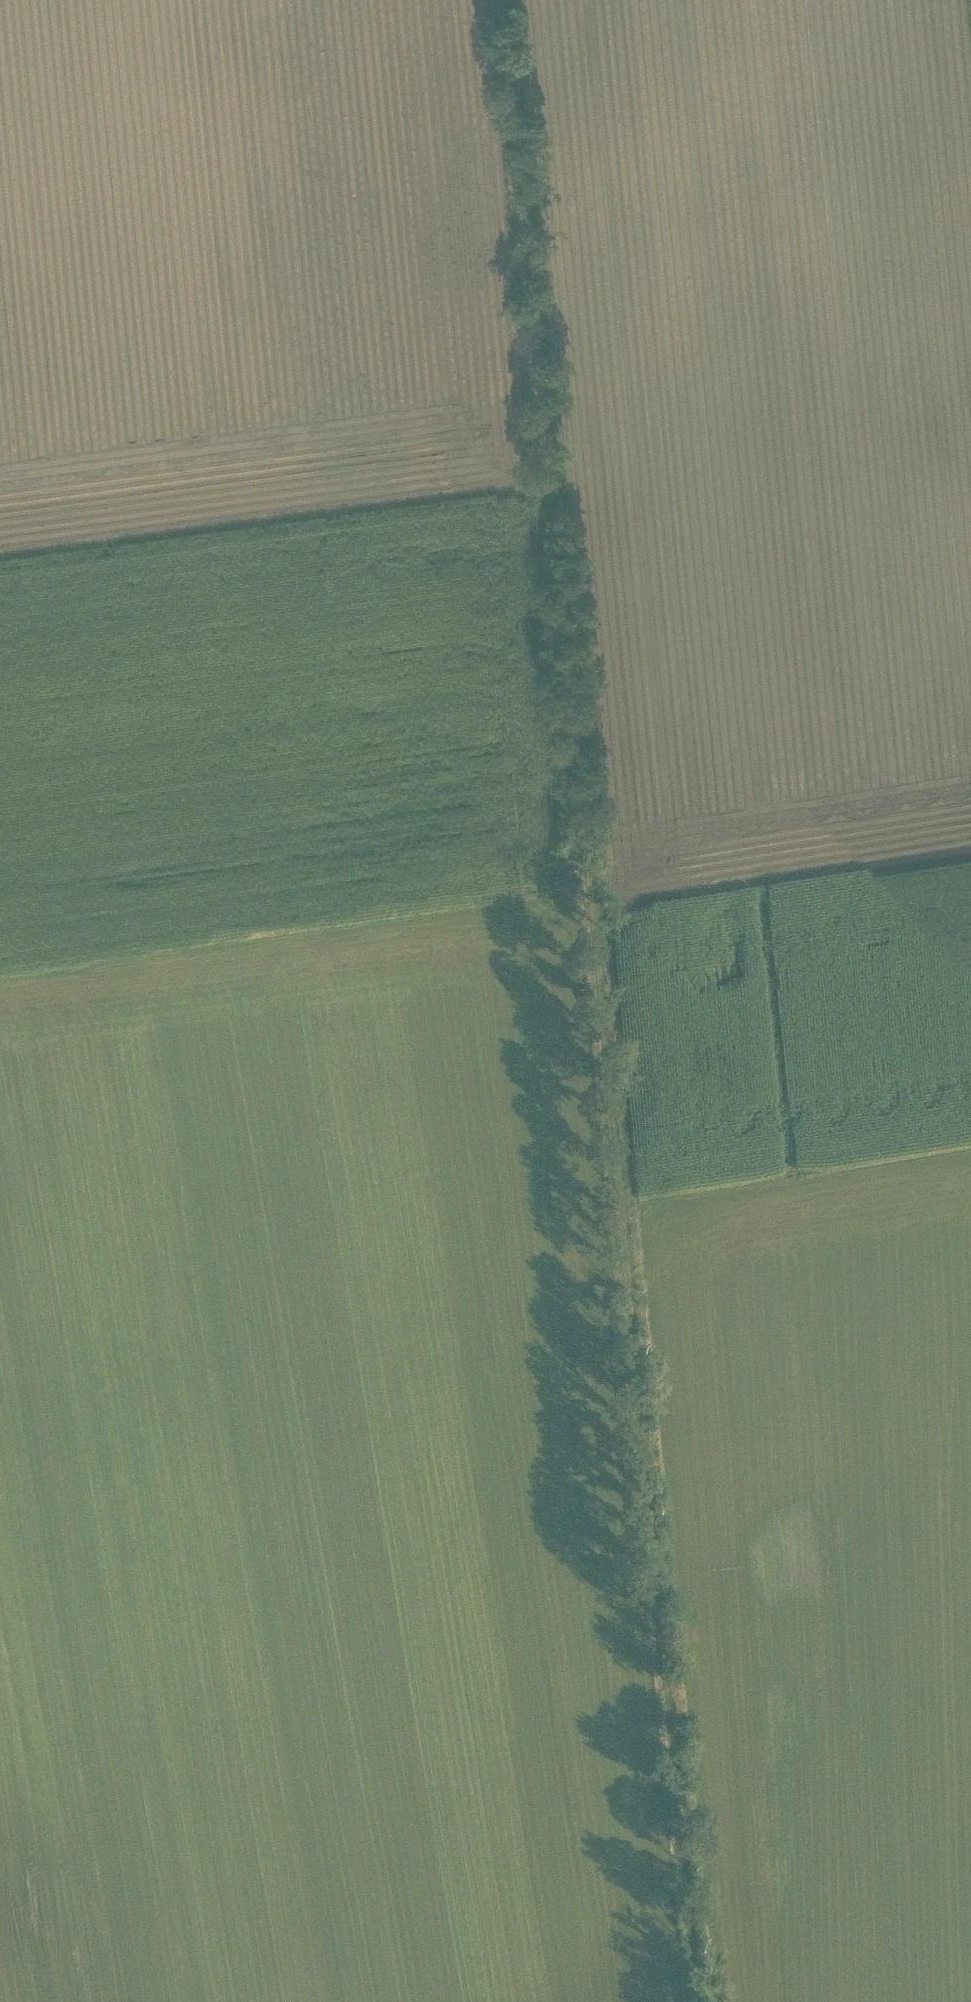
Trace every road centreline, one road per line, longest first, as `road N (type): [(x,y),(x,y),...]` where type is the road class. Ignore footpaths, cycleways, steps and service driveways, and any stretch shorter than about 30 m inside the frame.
road 1 (track): [(504,0),(703,2001)]

